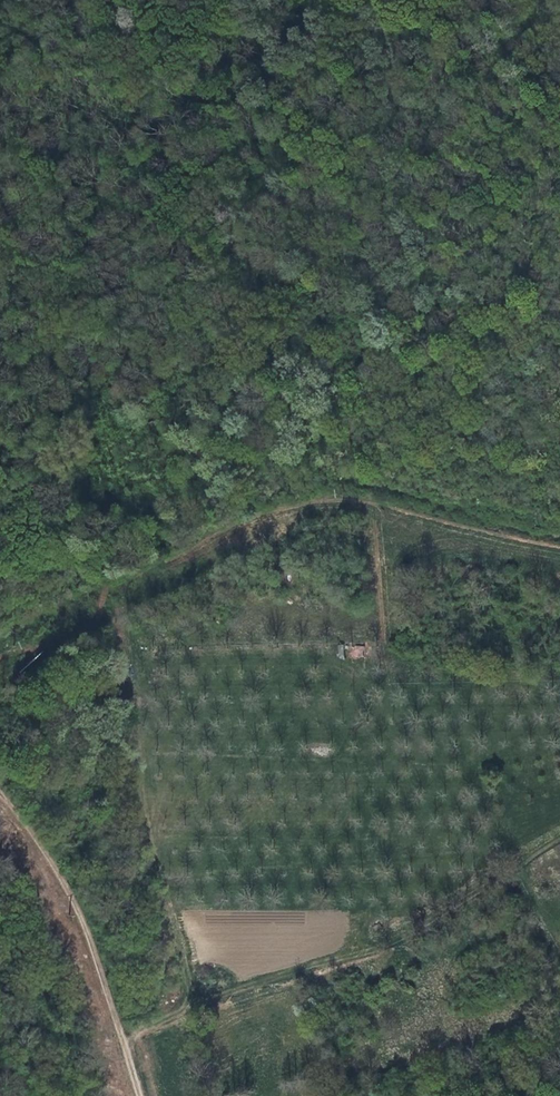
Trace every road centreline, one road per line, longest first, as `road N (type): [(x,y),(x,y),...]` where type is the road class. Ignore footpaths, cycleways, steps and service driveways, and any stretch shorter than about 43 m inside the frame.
road 1 (track): [(0,794),(78,947),(110,991),(138,1095)]

